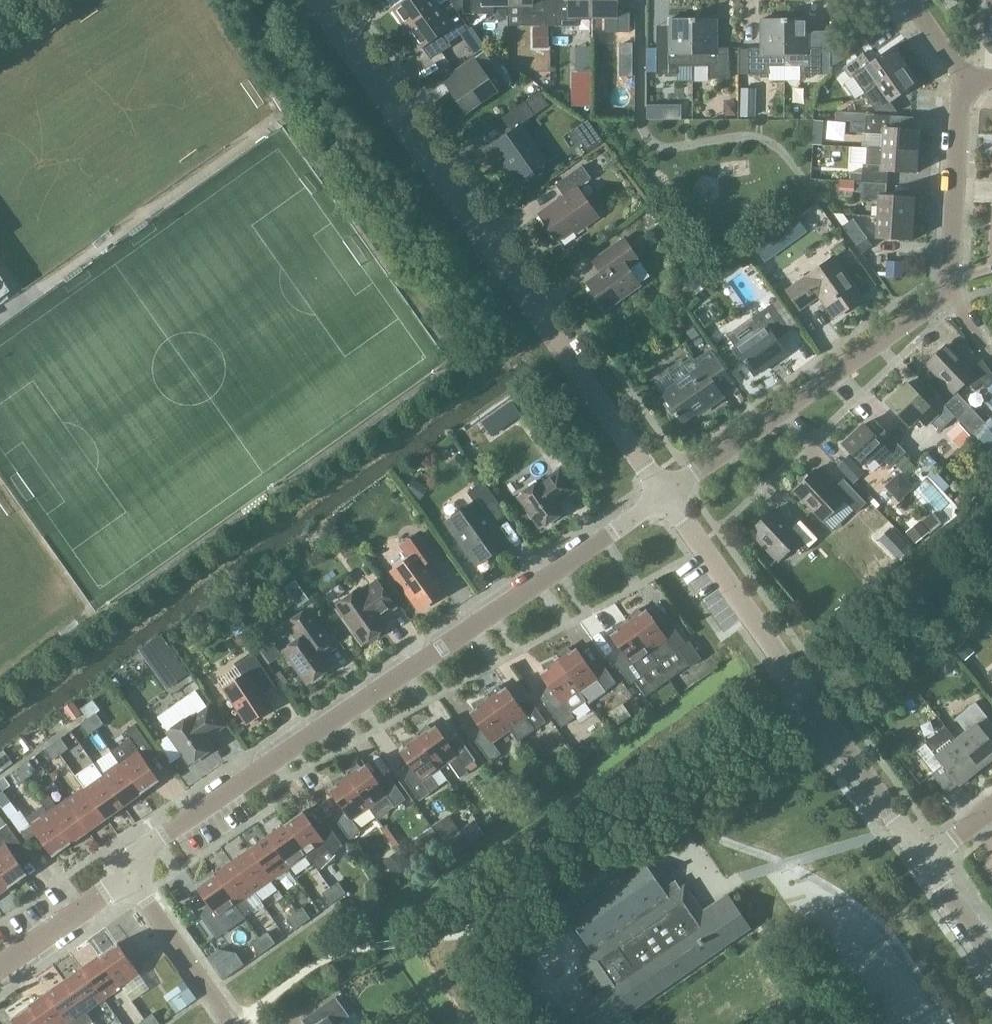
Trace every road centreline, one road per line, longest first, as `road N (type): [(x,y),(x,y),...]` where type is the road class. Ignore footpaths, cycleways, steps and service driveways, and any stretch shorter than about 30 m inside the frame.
road 1 (residential): [(128,876),(146,846),(665,493)]
road 2 (residential): [(665,493),(314,0)]
road 3 (residential): [(926,861),(665,493)]
road 4 (residential): [(665,493),(947,290)]
road 5 (residential): [(947,290),(964,75)]
road 6 (residential): [(234,1023),(128,876)]
road 7 (residential): [(0,966),(128,876)]

